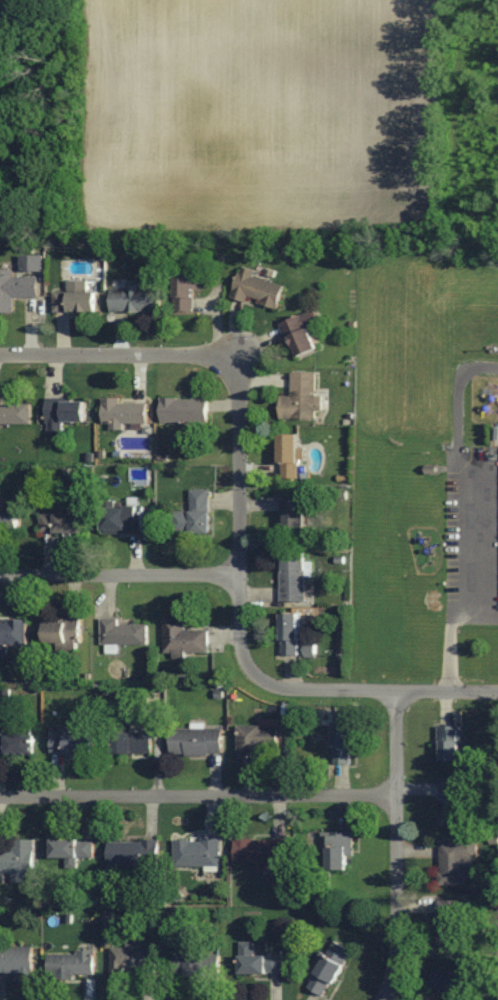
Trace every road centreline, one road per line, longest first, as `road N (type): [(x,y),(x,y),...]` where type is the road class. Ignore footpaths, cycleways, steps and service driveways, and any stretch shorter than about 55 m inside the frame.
road 1 (residential): [(396,689),(277,685),(254,674),(242,656),(240,402),(232,373)]
road 2 (residential): [(396,793),(0,795)]
road 3 (residential): [(381,999),(397,946),(396,689)]
road 4 (residential): [(240,574),(0,575)]
road 5 (residential): [(232,373),(204,354),(0,354)]

